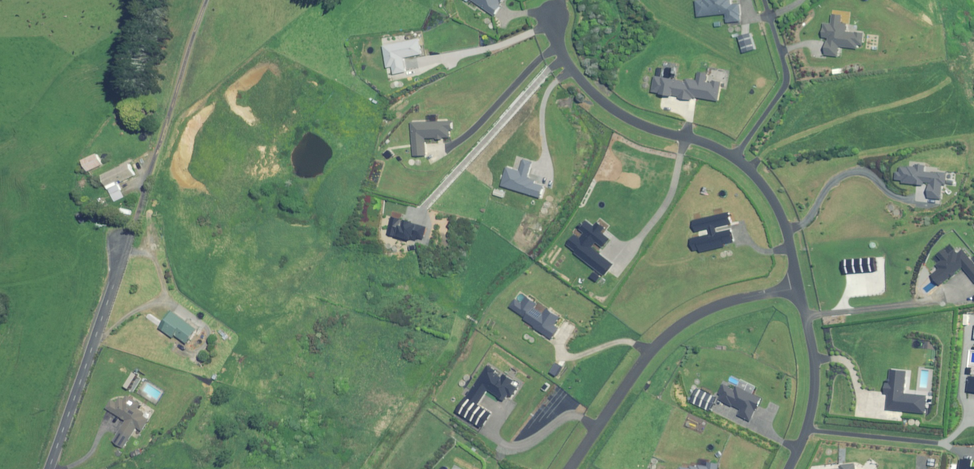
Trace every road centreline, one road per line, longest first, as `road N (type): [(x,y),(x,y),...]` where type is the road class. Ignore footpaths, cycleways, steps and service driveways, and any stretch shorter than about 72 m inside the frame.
road 1 (residential): [(798,287),(780,213),(756,177),(719,150),(650,129),(609,106),(574,72),(553,21)]
road 2 (residential): [(568,468),(643,359),(674,329),(720,304),(798,287)]
road 3 (unclassified): [(50,468),(119,274),(121,243)]
road 4 (residential): [(789,468),(813,402),(798,287)]

